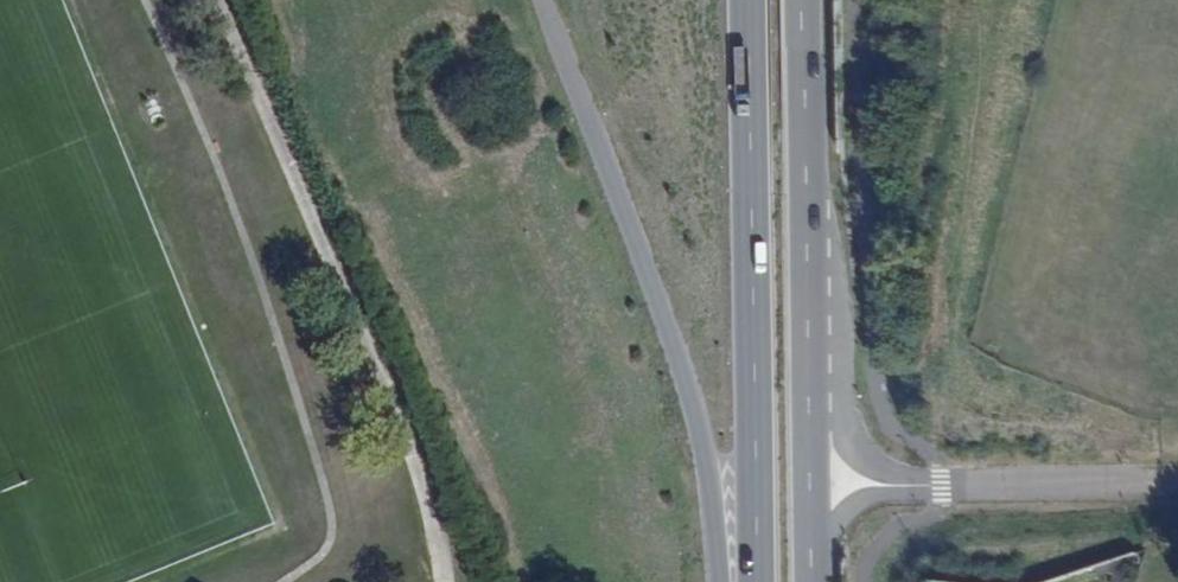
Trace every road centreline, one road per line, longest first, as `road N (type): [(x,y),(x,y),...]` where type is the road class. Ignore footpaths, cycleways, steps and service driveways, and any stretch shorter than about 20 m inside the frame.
road 1 (primary): [(544,0),(697,411),(721,581)]
road 2 (primary): [(747,0),(758,581)]
road 3 (primary): [(811,581),(802,0)]

